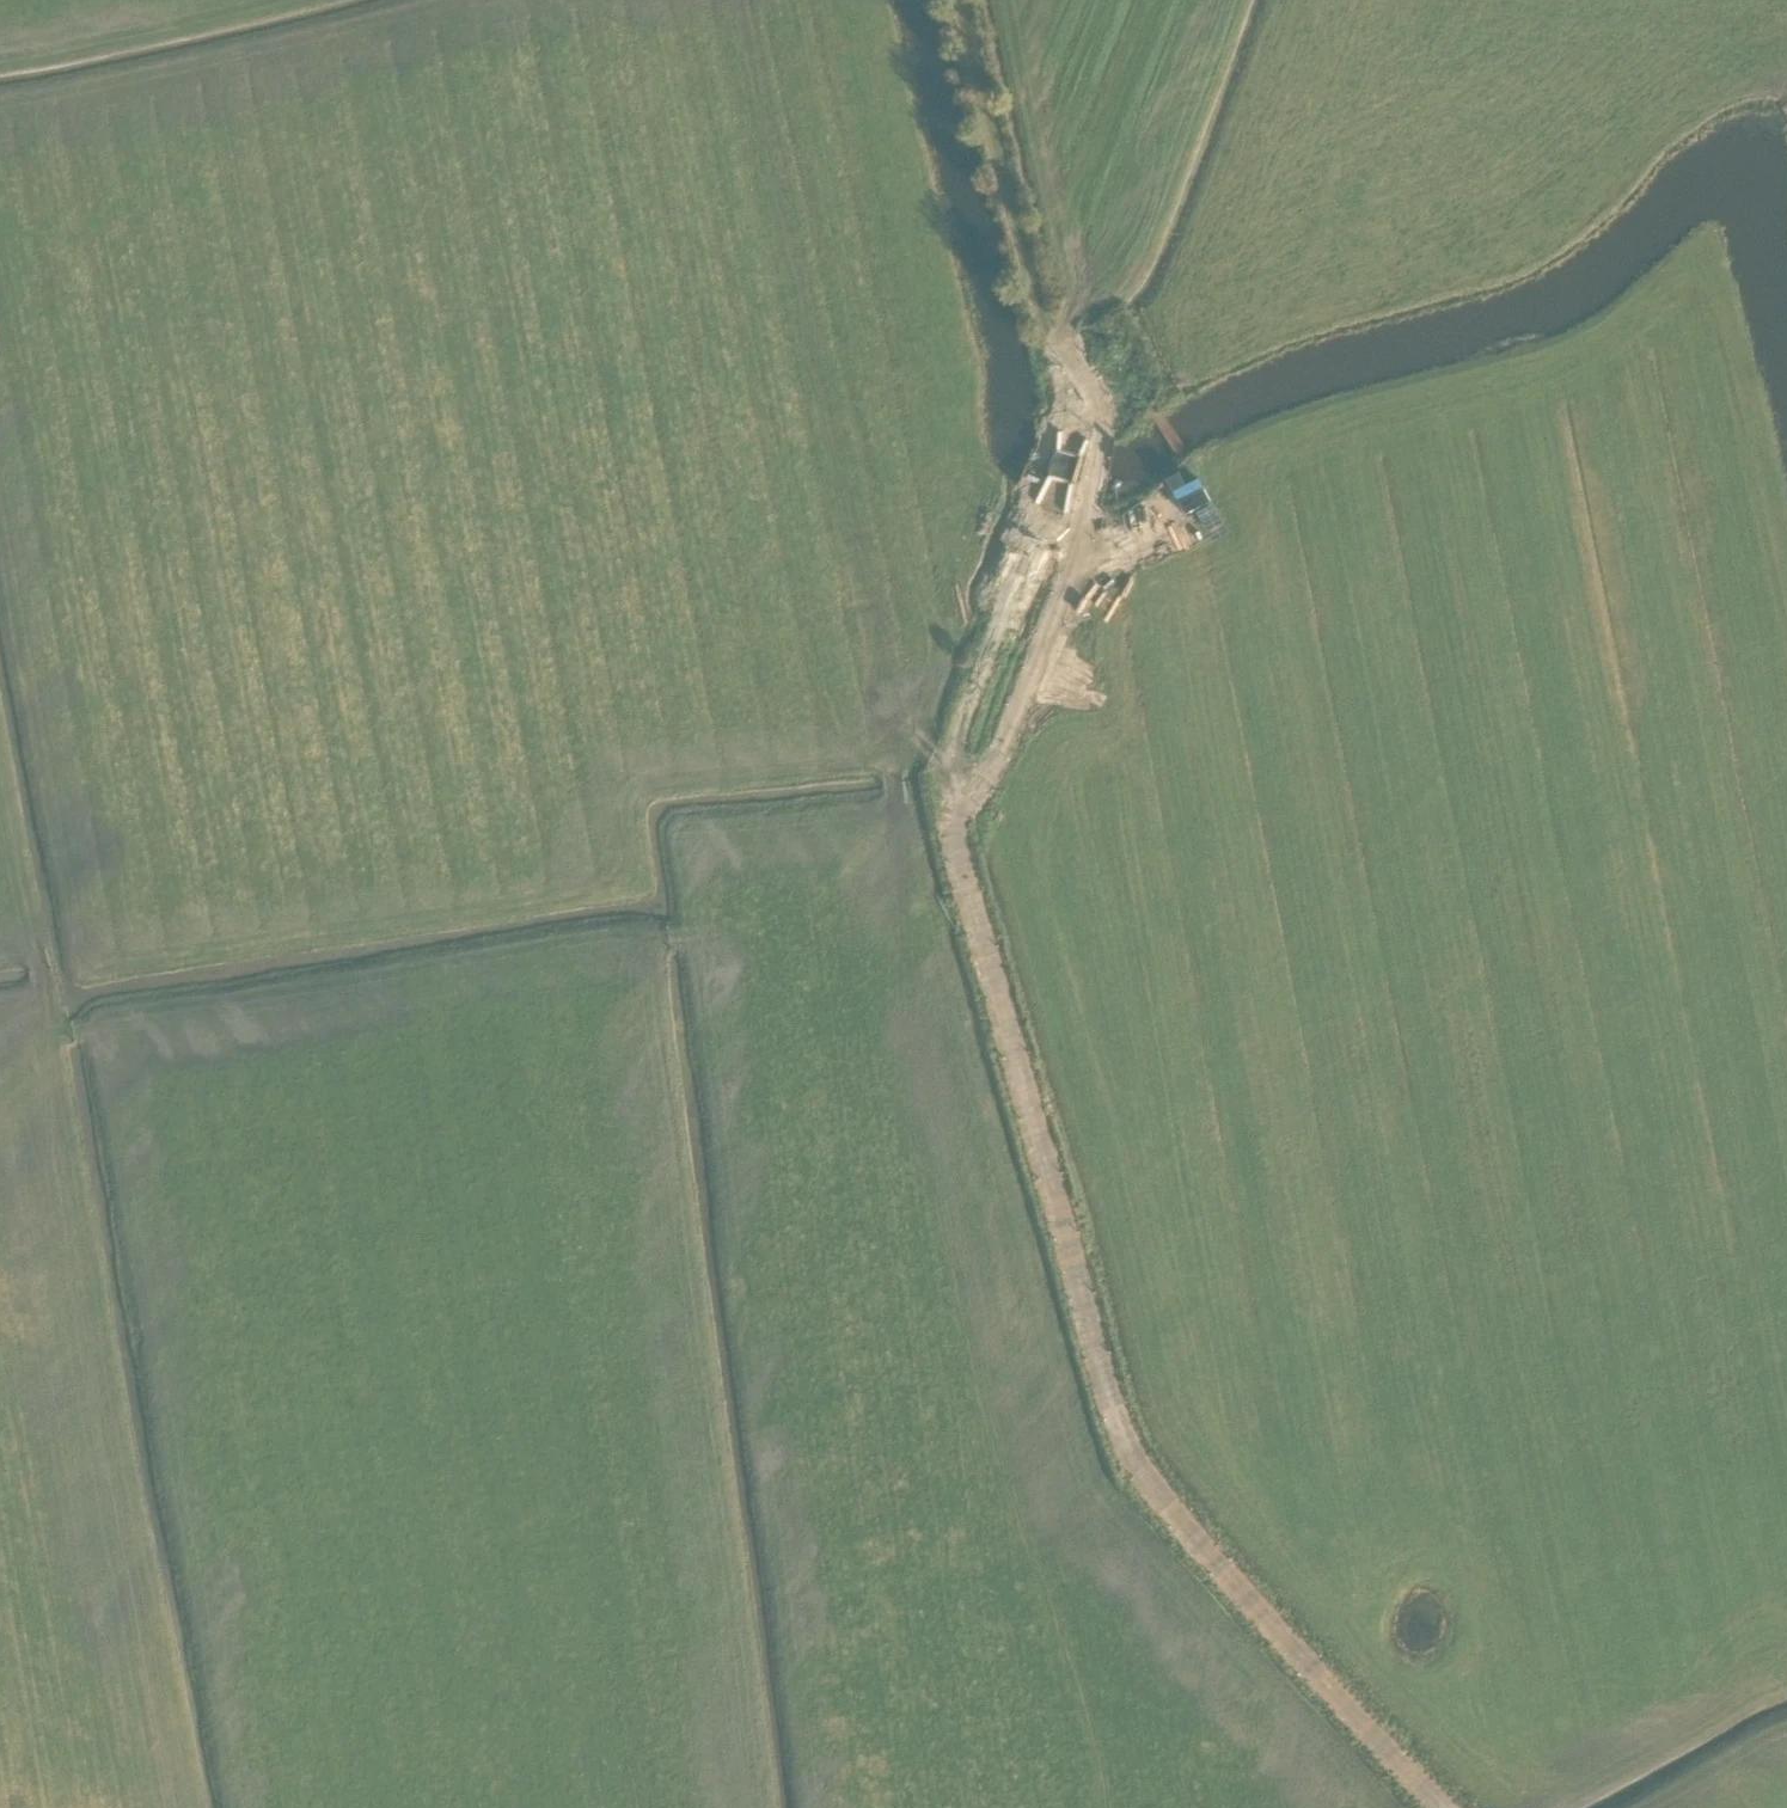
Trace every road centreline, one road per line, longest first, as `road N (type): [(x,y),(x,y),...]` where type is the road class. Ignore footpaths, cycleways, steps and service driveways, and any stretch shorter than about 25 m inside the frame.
road 1 (track): [(1049,329),(964,0)]

